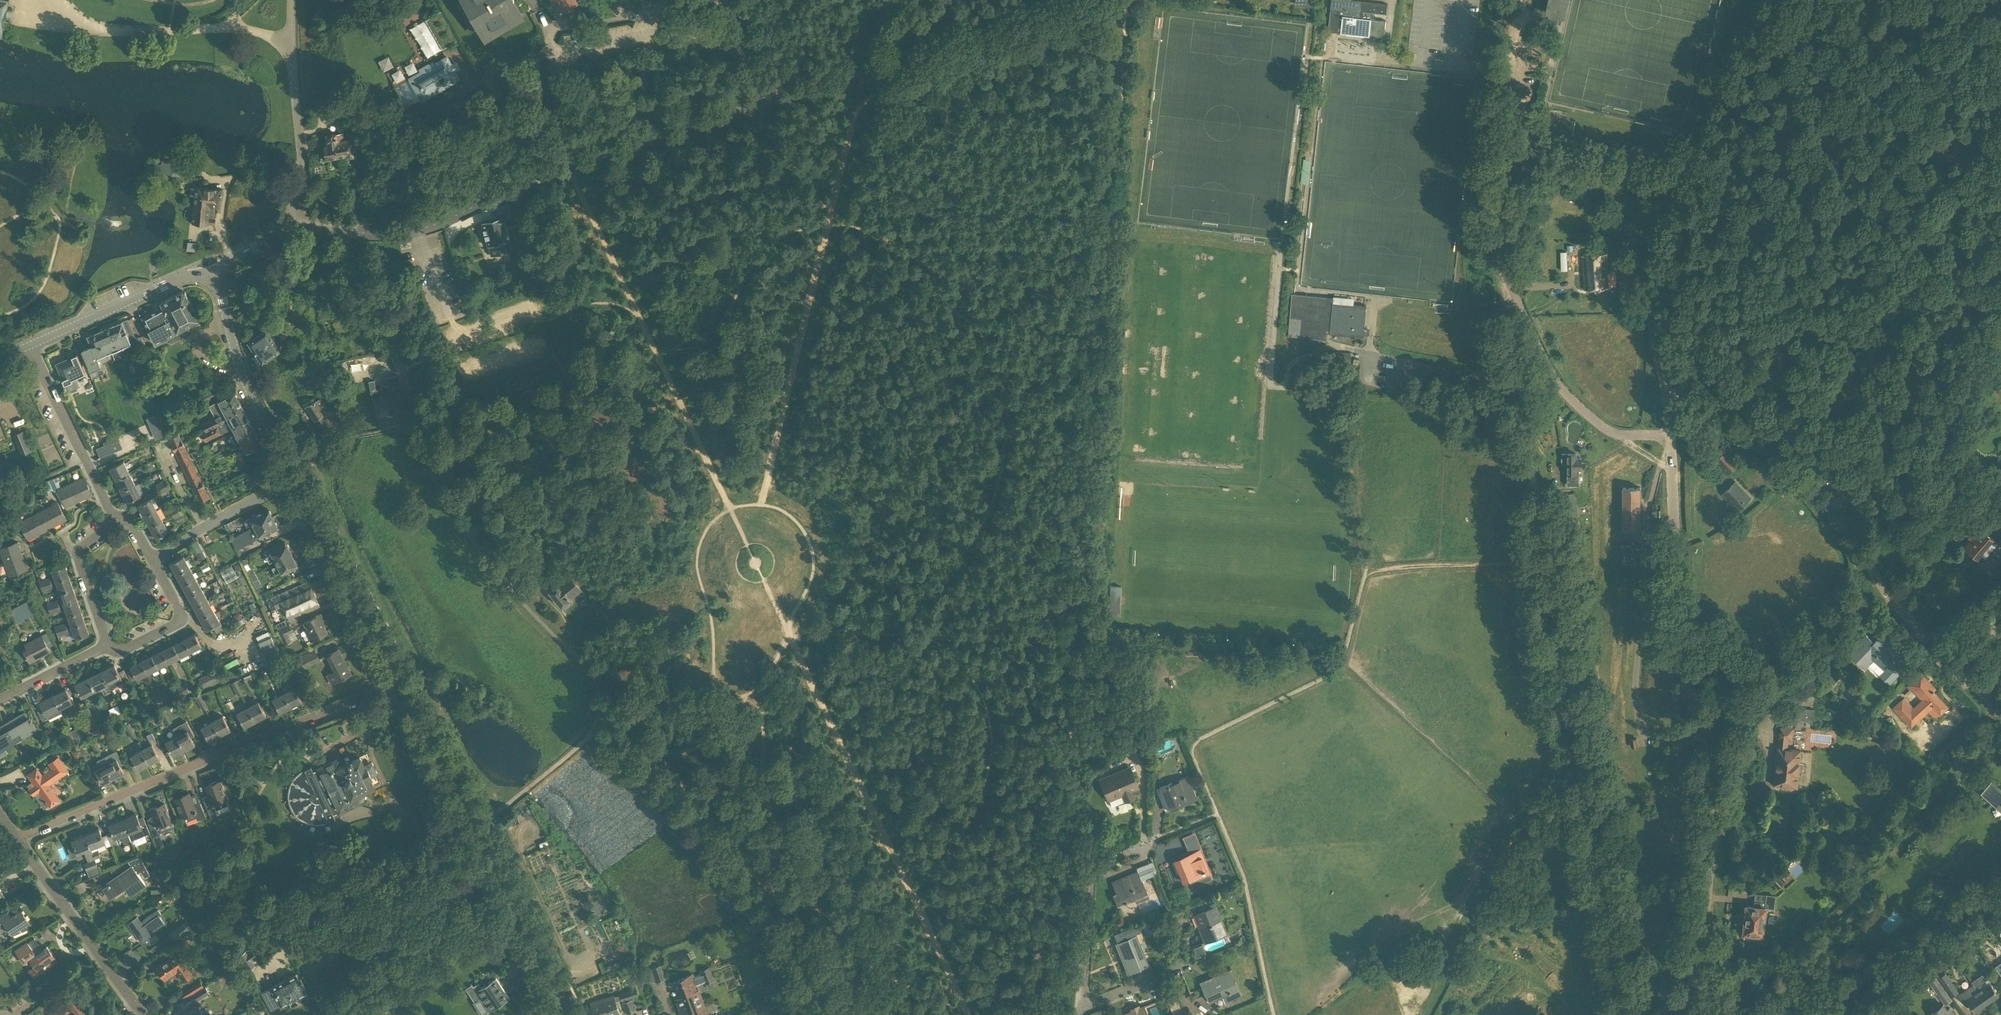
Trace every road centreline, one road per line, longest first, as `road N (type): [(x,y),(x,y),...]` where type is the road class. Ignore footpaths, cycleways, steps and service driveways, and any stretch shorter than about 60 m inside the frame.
road 1 (track): [(1080,866),(1072,847),(1072,644),(1100,248),(1120,121),(1122,0)]
road 2 (unclassified): [(946,0),(914,44),(883,65),(544,177),(446,220),(385,232),(295,227)]
road 3 (track): [(1631,1014),(1517,378)]
road 4 (residential): [(1692,1014),(1713,785),(1678,630),(1670,432)]
road 5 (track): [(787,631),(922,637),(955,656),(982,694),(994,739),(986,791),(954,837),(903,875)]
road 6 (residential): [(402,681),(16,838)]
road 7 (track): [(964,1007),(787,631)]
road 8 (track): [(856,109),(759,504)]
road 9 (unclassified): [(1663,378),(1651,322),(1654,266),(1761,0)]
road 10 (residential): [(1731,426),(1803,479),(1909,620),(2000,712)]
road 11 (track): [(730,509),(567,169)]
road 12 (tertiary): [(565,1009),(402,681)]
road 13 (track): [(771,893),(792,869),(823,924),(856,952),(964,1007)]
road 14 (track): [(292,42),(217,29),(125,30),(62,19),(46,0)]
road 15 (unclassified): [(1523,317),(1500,222),(1521,68)]
road 16 (tertiary): [(402,681),(295,478)]
road 17 (unclassified): [(295,227),(302,151),(292,0)]
road 18 (tertiary): [(295,478),(240,373),(213,270)]
road 19 (track): [(1412,1014),(1415,999),(1442,975),(1464,938),(1514,820)]
road 20 (residential): [(140,1014),(16,838)]
road 21 (track): [(1111,0),(928,55),(909,49)]
road 22 (unclassified): [(1078,1008),(1088,872),(1153,841)]
road 23 (unclassified): [(1670,432),(1621,434),(1596,422),(1552,375),(1523,317)]
road 24 (residential): [(30,344),(213,270)]
road 25 (residential): [(116,521),(30,344)]
road 26 (track): [(657,757),(771,893)]
road 27 (residential): [(295,478),(152,559)]
road 28 (residential): [(109,644),(78,554),(116,521)]
road 29 (residential): [(152,559),(178,622),(123,650),(109,644)]
road 30 (residential): [(109,644),(0,698)]

